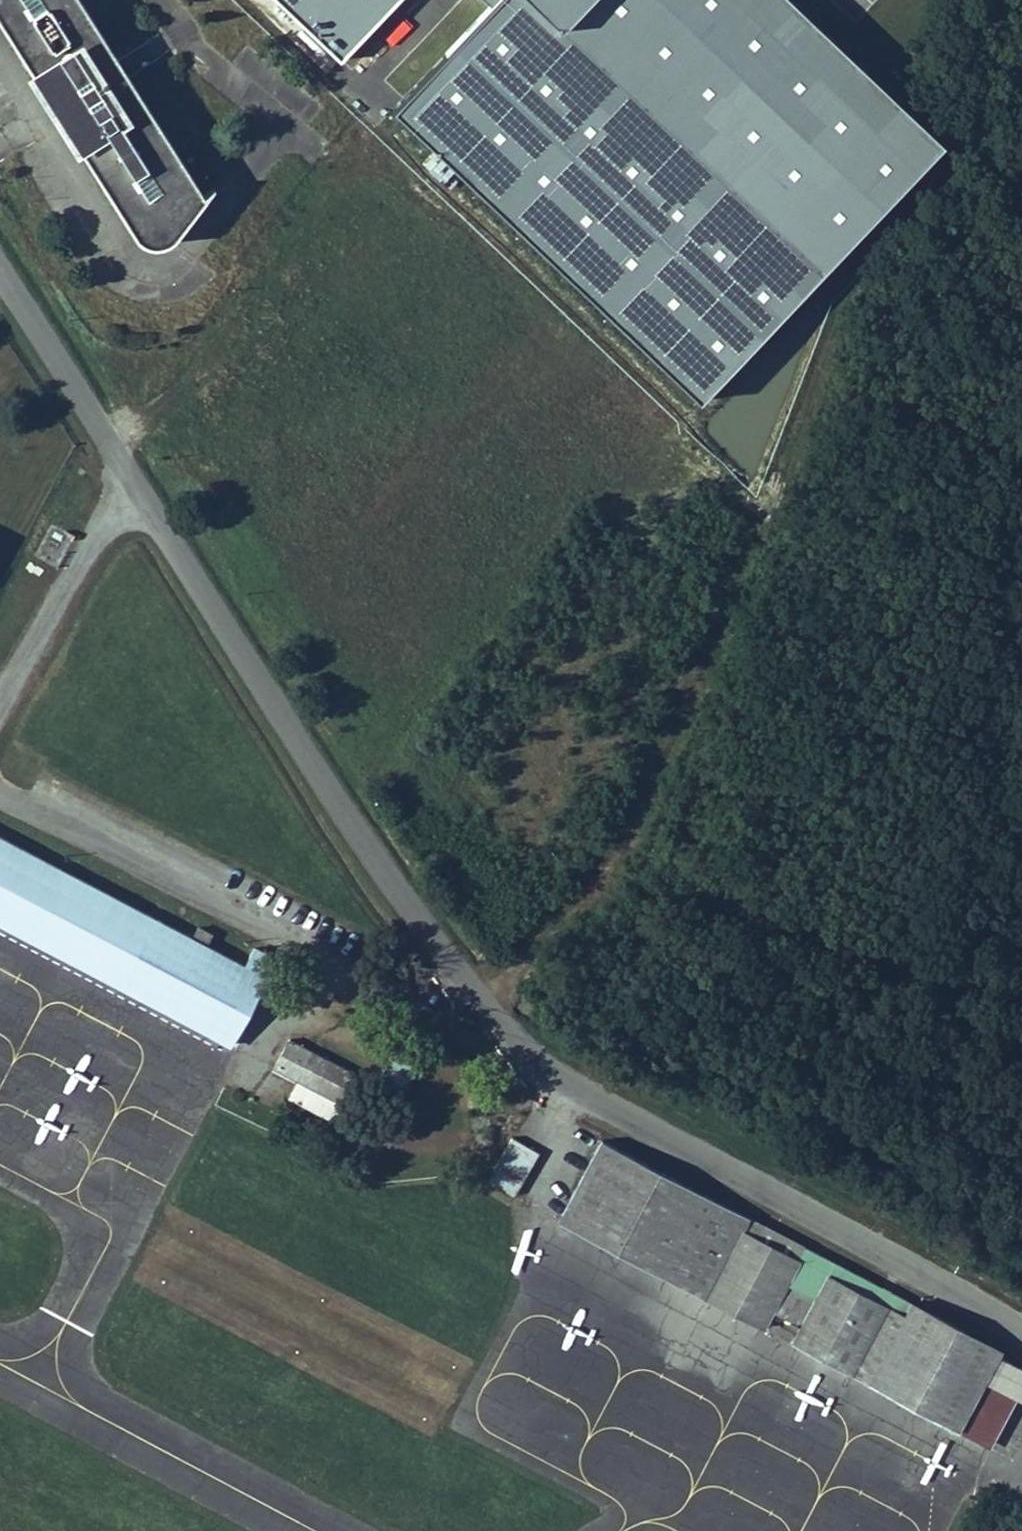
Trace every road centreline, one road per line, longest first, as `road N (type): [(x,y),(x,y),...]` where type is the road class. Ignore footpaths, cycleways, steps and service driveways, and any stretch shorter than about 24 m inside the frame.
road 1 (tertiary): [(1021,1324),(526,1046),(426,923),(302,742),(0,258)]
road 2 (track): [(476,986),(566,918),(635,830),(803,415)]

